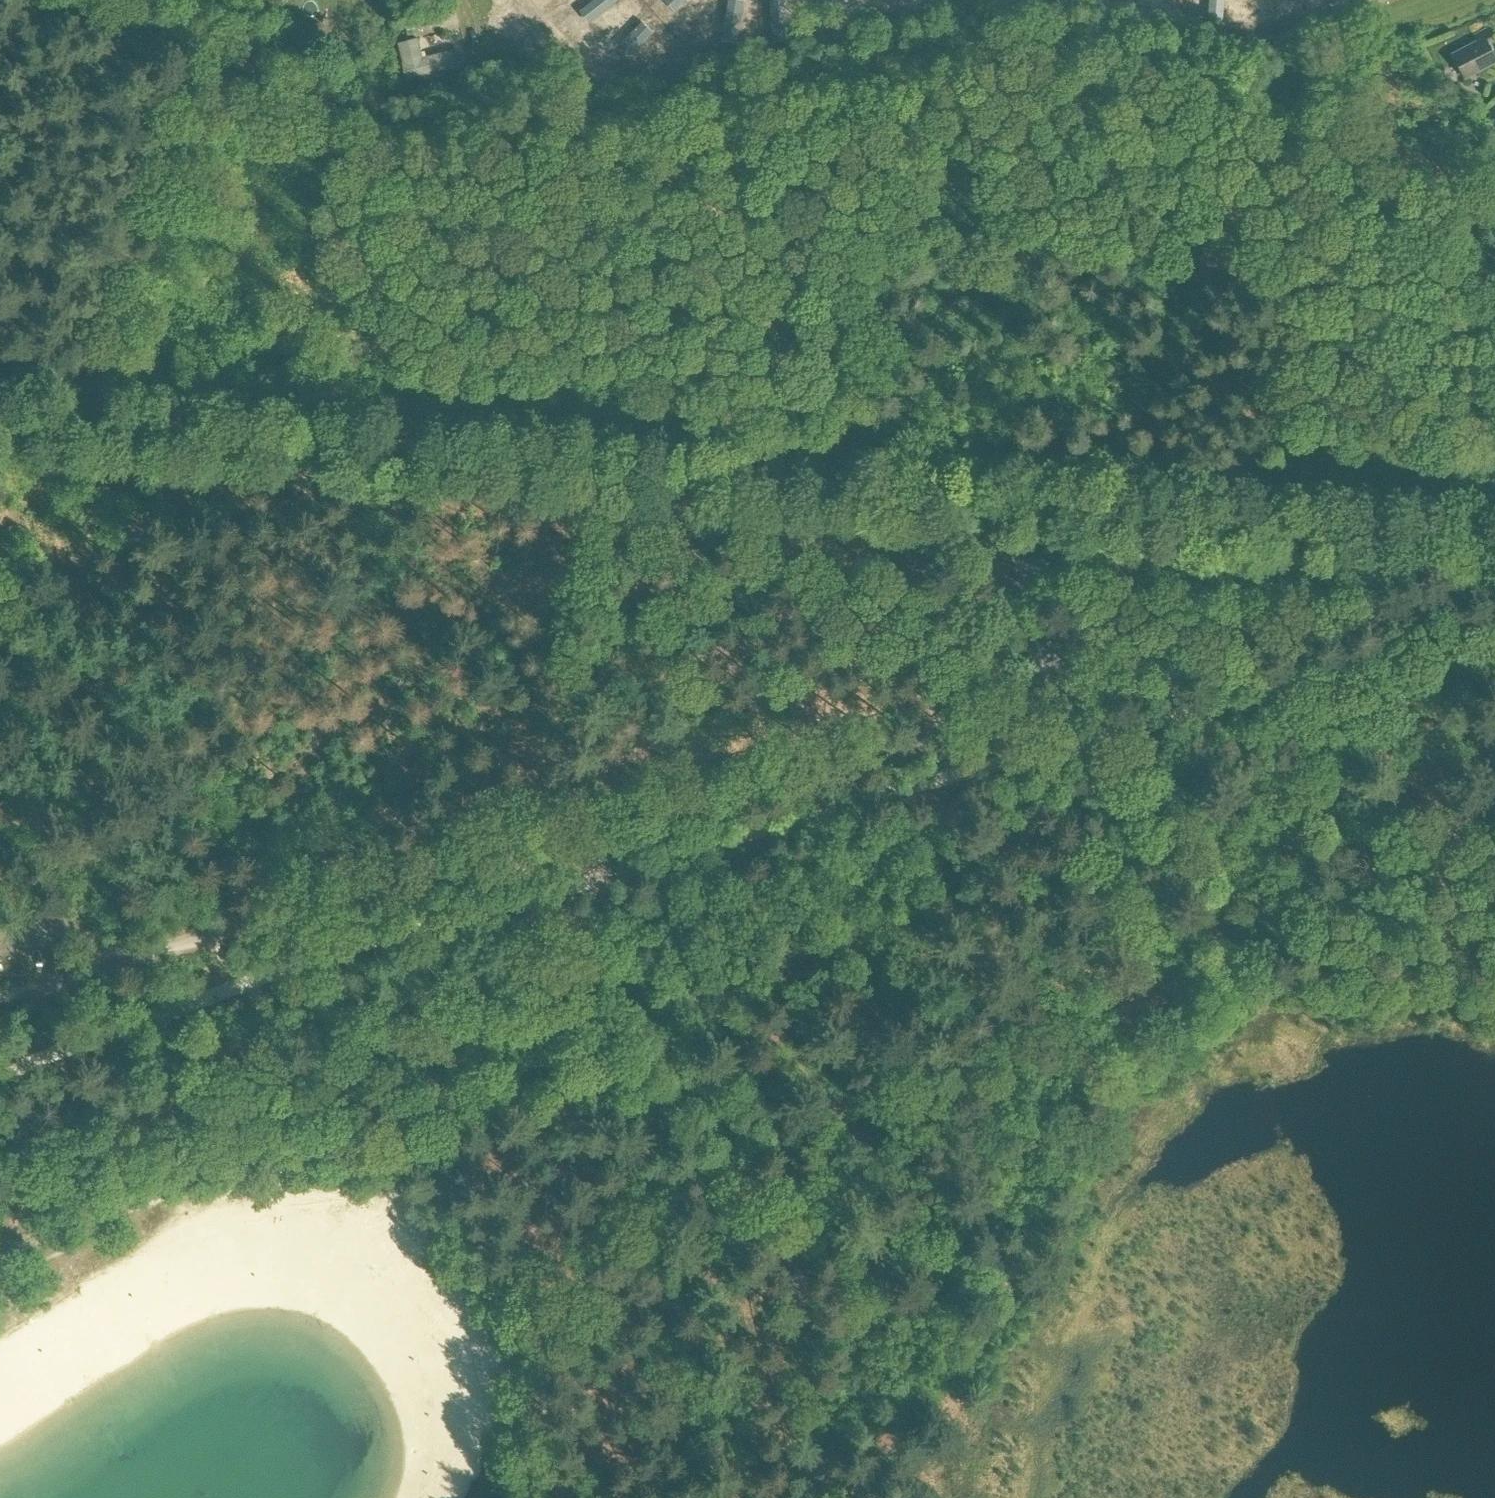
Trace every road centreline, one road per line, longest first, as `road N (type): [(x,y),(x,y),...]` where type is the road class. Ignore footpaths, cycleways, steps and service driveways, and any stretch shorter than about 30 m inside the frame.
road 1 (unclassified): [(0,416),(970,500),(994,513),(1011,541),(1055,701)]
road 2 (tertiary): [(808,1497),(821,1457),(817,1380),(786,1240),(650,1005),(594,832),(1055,701)]
road 3 (tertiary): [(1055,701),(1494,578)]

